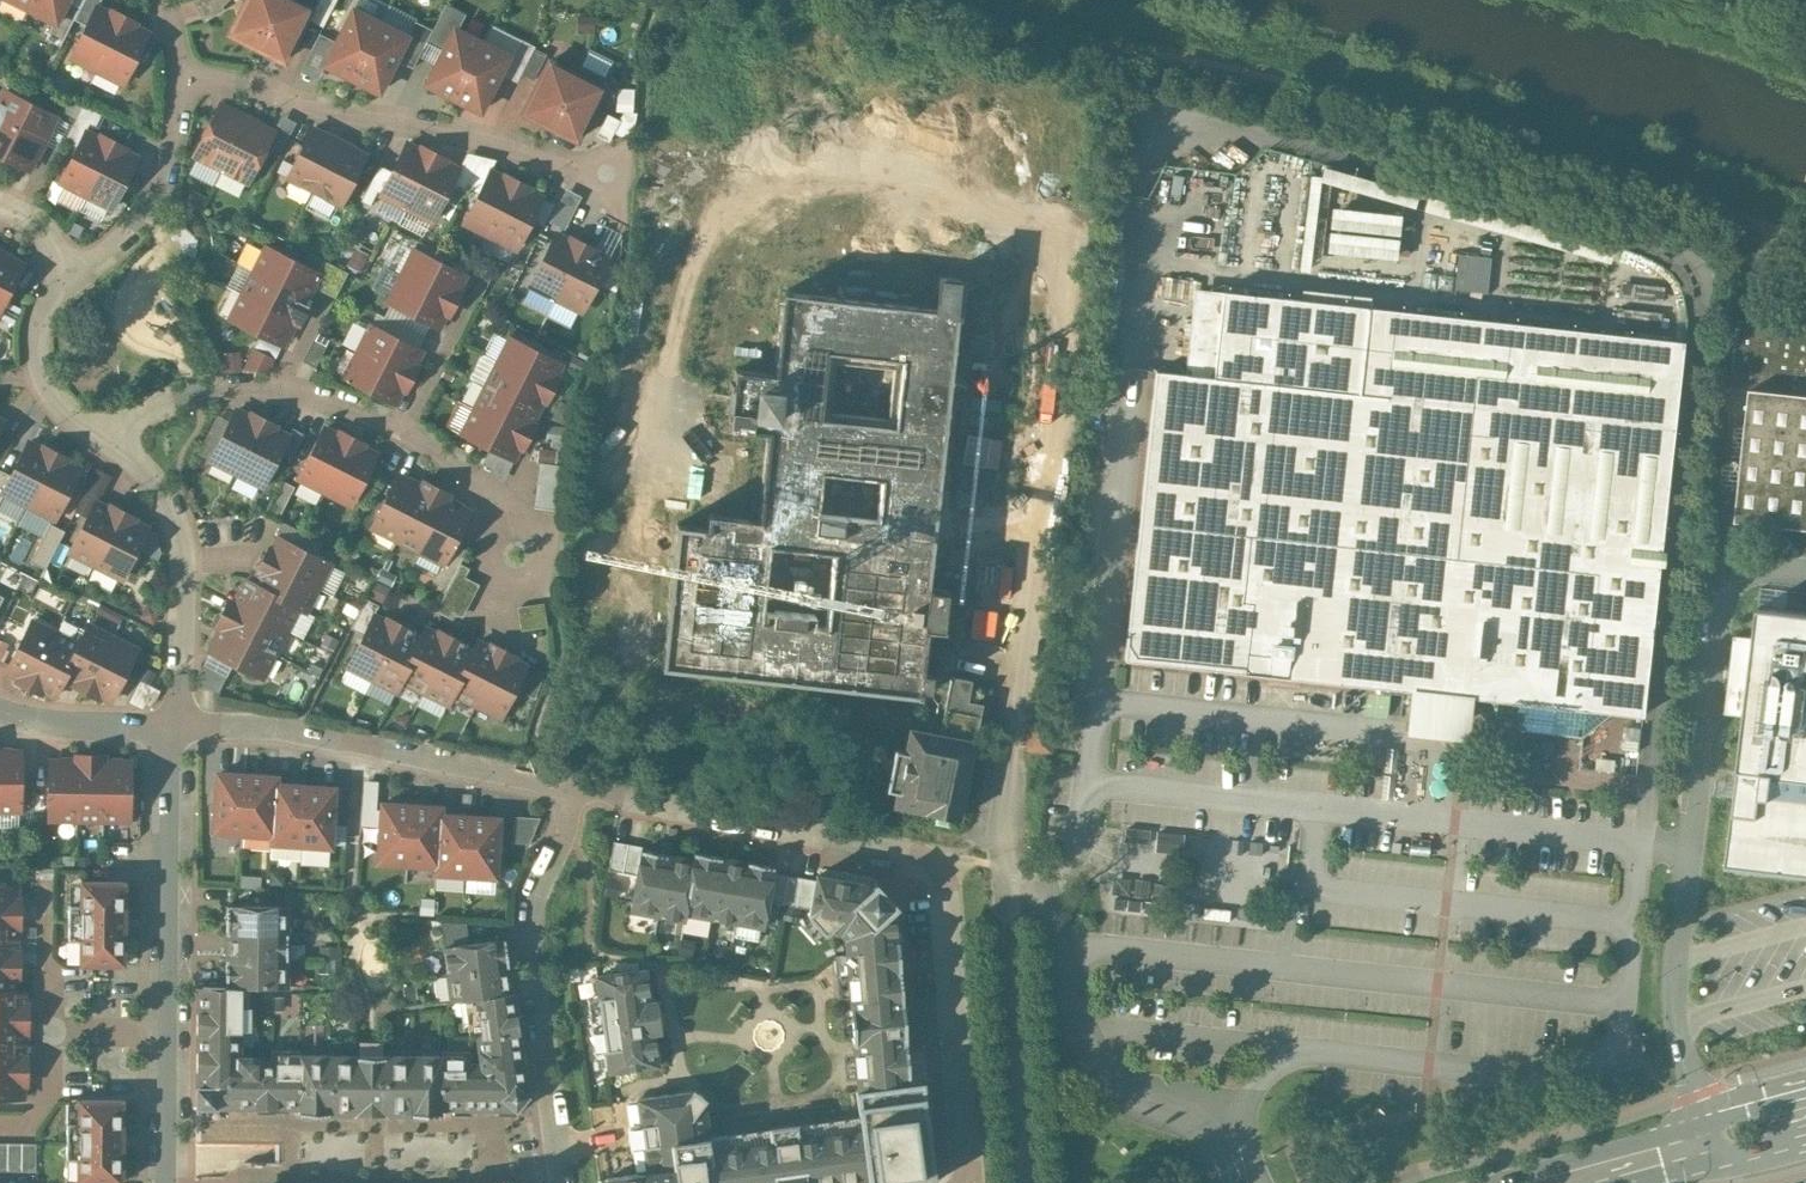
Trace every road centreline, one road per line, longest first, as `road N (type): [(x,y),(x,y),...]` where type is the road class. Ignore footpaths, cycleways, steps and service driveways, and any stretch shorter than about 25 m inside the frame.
road 1 (residential): [(574,790),(948,861),(959,1182)]
road 2 (residential): [(115,431),(155,398),(211,386),(263,387),(374,413),(425,439),(481,483),(517,554)]
road 3 (residential): [(168,1182),(178,725)]
road 4 (residential): [(180,72),(241,81),(306,106),(429,124),(599,176)]
road 5 (residential): [(564,1182),(529,933),(530,899),(574,790)]
road 6 (residential): [(178,725),(283,731),(574,790)]
road 7 (residential): [(178,725),(189,537),(181,506),(152,462),(115,431)]
road 8 (residential): [(80,278),(153,205),(175,149),(180,72)]
road 9 (secondary): [(1805,1123),(1573,1182)]
road 10 (residential): [(115,431),(77,408),(43,352),(57,300),(80,278)]
road 11 (residential): [(178,725),(71,724),(0,705)]

